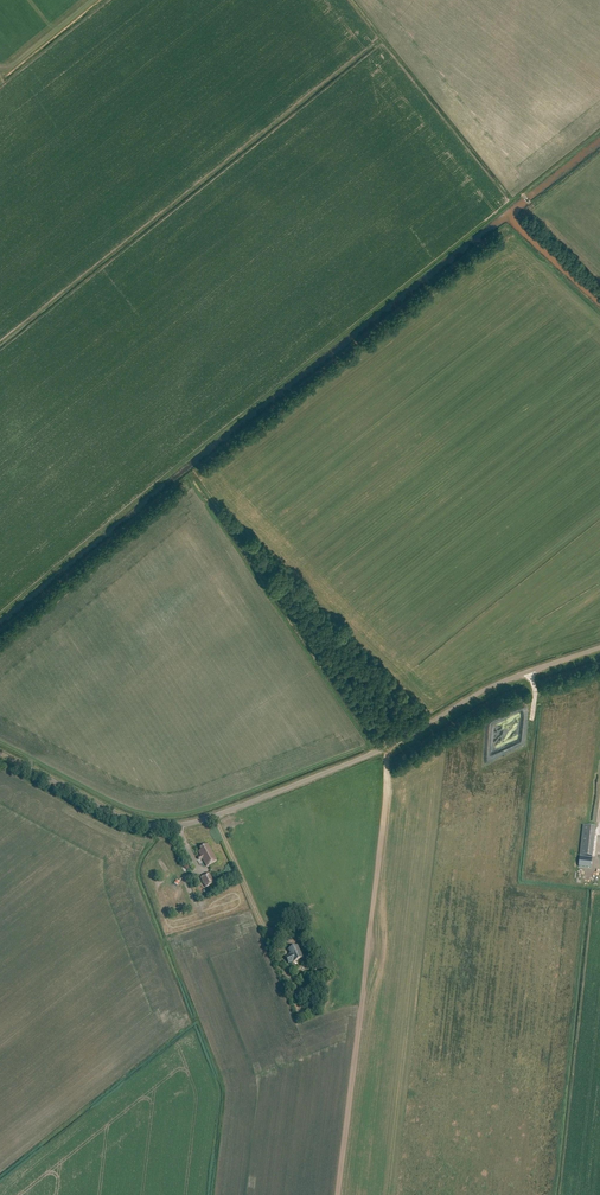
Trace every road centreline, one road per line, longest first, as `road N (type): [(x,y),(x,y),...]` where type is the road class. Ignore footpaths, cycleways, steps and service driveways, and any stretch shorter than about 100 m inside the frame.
road 1 (unclassified): [(599,647),(501,682),(408,740),(188,825),(141,824),(0,753)]
road 2 (track): [(215,816),(271,947)]

